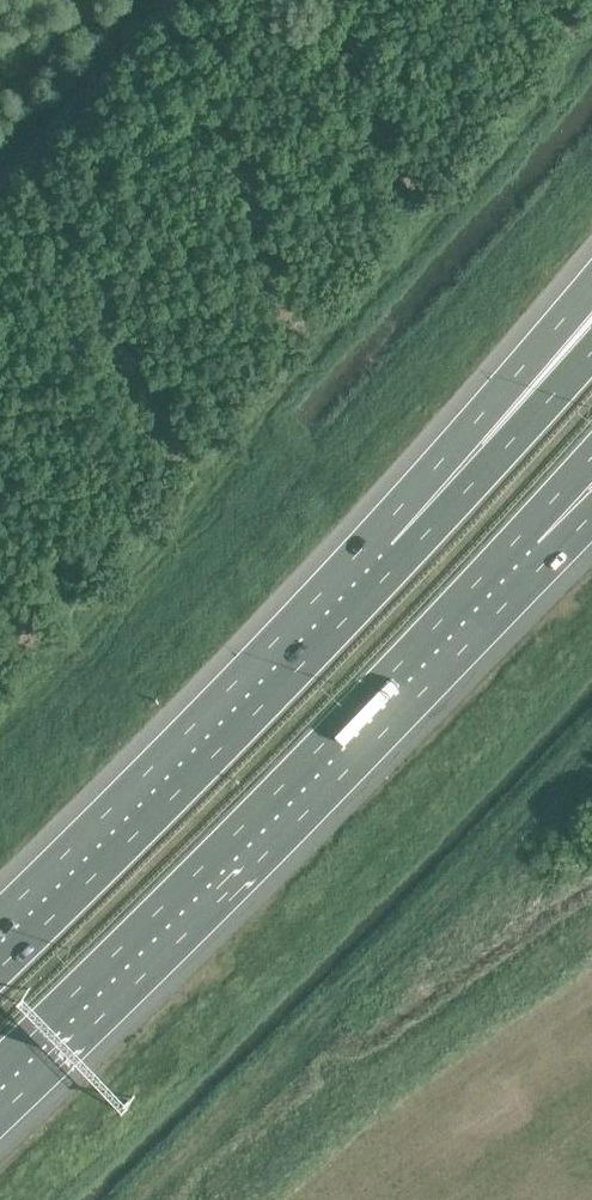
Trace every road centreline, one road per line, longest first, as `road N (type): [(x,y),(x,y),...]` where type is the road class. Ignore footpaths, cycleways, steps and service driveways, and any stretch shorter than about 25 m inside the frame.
road 1 (motorway): [(0,1087),(501,580)]
road 2 (motorway): [(352,586),(0,942)]
road 3 (motorway): [(591,285),(352,586)]
road 4 (motorway): [(591,346),(352,586)]
road 5 (motorway): [(501,580),(591,471)]
road 6 (motorway): [(501,580),(591,496)]

